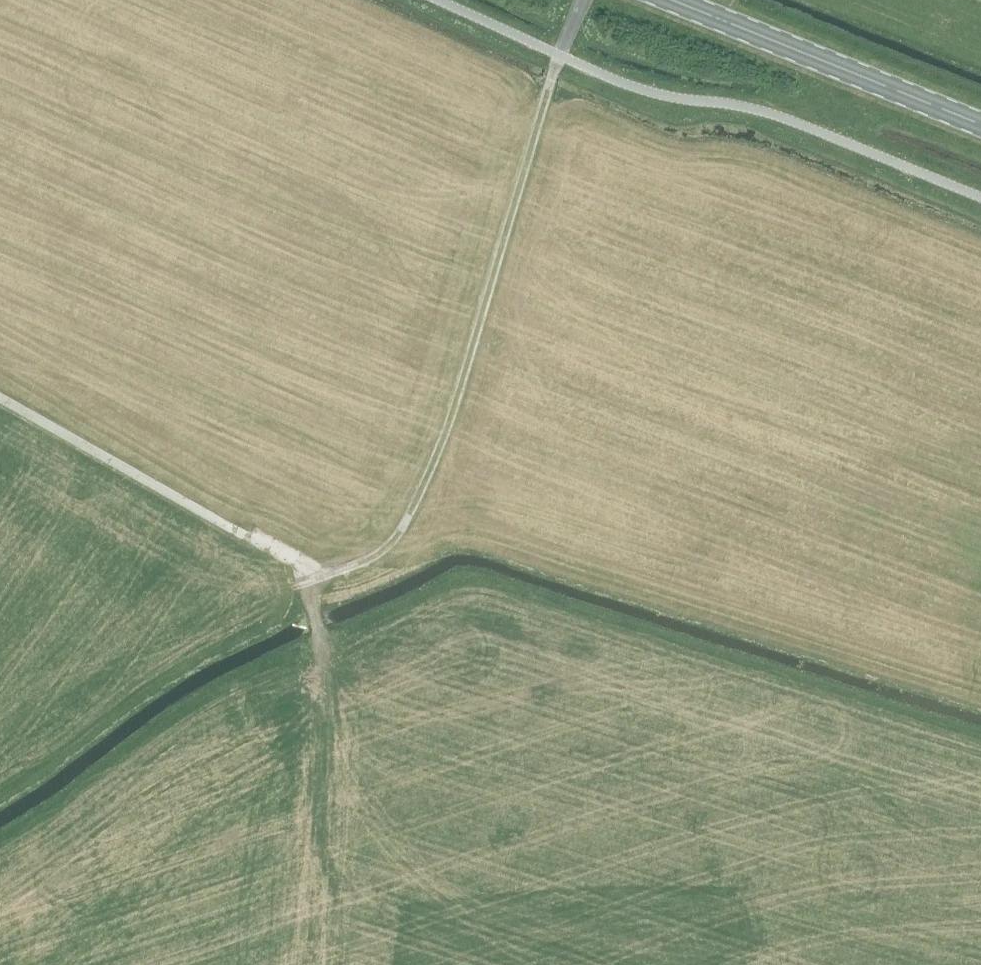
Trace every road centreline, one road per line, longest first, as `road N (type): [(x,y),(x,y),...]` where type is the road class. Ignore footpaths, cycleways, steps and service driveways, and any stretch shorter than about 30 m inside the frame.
road 1 (track): [(581,0),(456,398),(401,526),(377,554),(318,577),(0,398)]
road 2 (primary): [(980,125),(672,0)]

